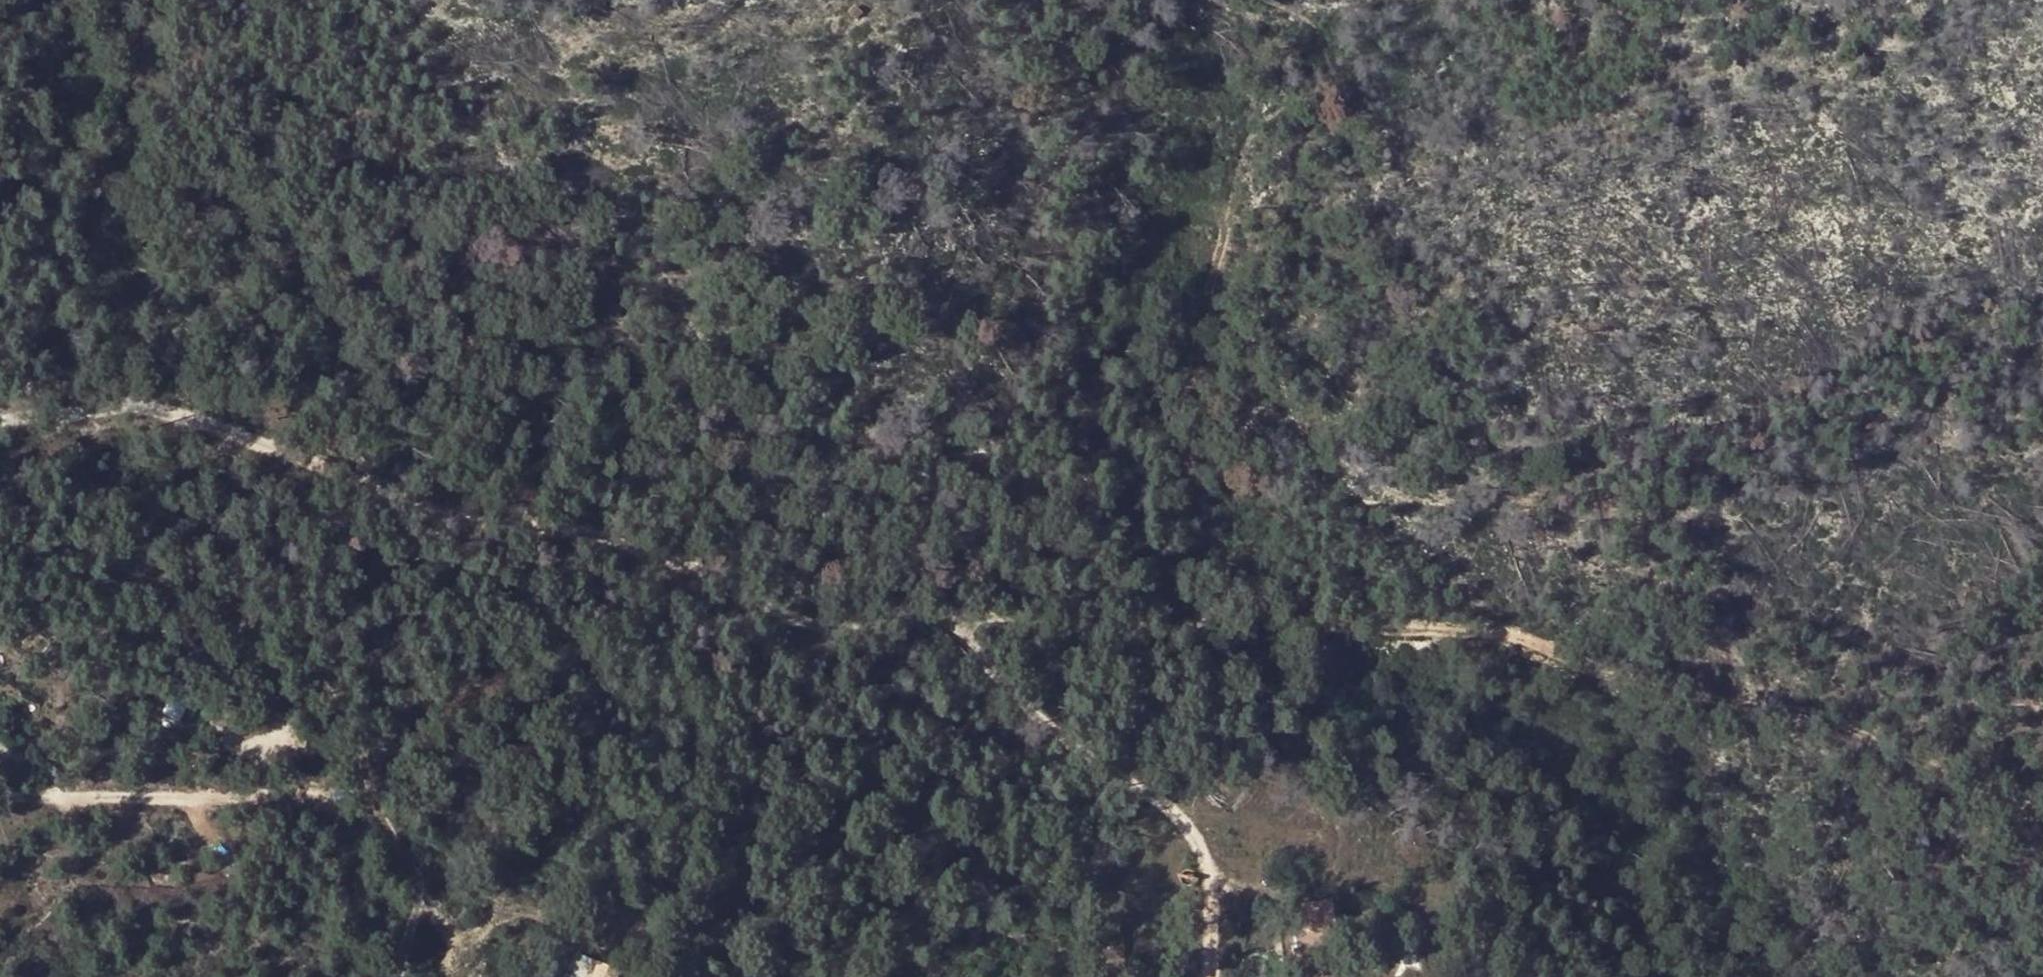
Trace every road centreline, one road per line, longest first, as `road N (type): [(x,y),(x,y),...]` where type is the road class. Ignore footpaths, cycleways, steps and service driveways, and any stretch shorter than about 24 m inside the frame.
road 1 (track): [(0,422),(165,412),(441,518),(595,535),(807,622),(845,627),(941,618),(1039,719),(1177,820),(1205,866),(1202,924)]
road 2 (track): [(398,976),(417,881),(374,804),(341,703),(305,657),(230,610),(153,576),(0,534)]

